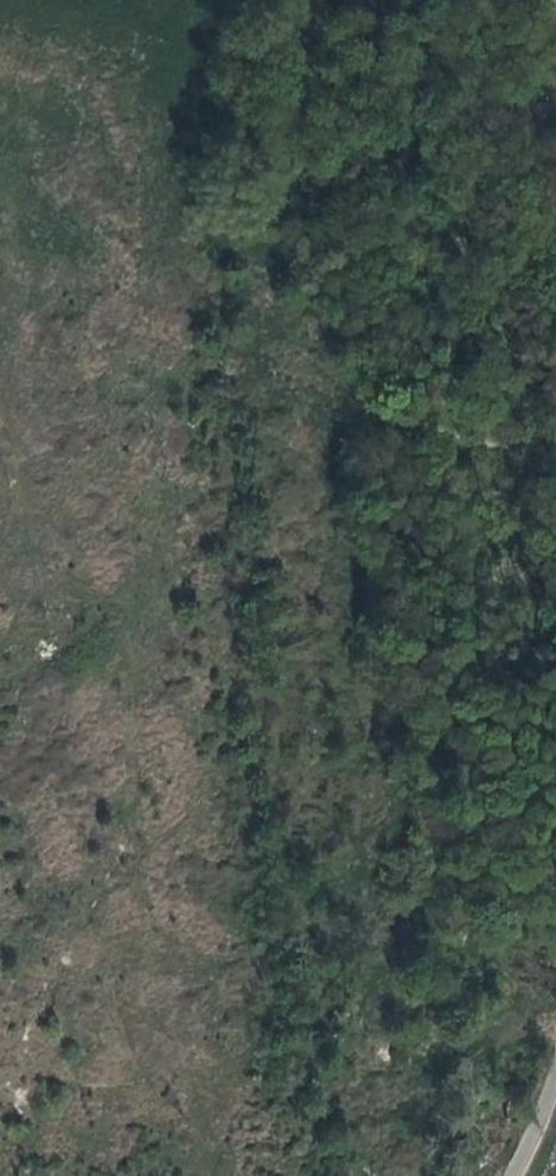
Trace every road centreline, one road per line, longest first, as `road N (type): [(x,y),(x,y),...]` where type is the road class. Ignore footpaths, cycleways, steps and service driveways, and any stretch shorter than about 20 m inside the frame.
road 1 (track): [(0,1175),(56,1173),(82,1154),(89,1127),(0,151)]

